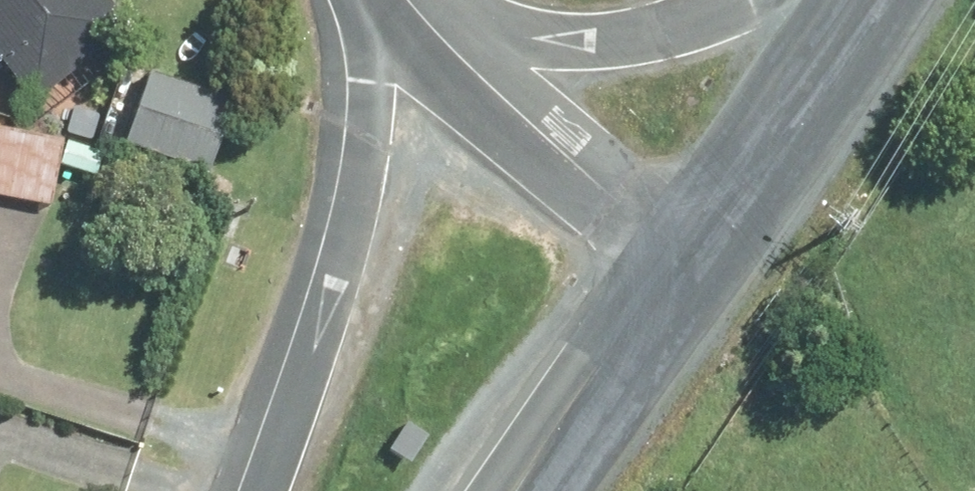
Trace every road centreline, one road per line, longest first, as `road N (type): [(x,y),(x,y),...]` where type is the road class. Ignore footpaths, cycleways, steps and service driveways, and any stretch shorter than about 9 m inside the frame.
road 1 (secondary): [(267,490),(352,220),(382,0)]
road 2 (tertiary): [(409,0),(477,75),(619,204),(683,247)]
road 3 (secondary): [(434,0),(531,40),(602,47),(746,0)]
road 4 (secondary): [(683,247),(846,0)]
road 5 (secondary): [(518,490),(683,247)]

